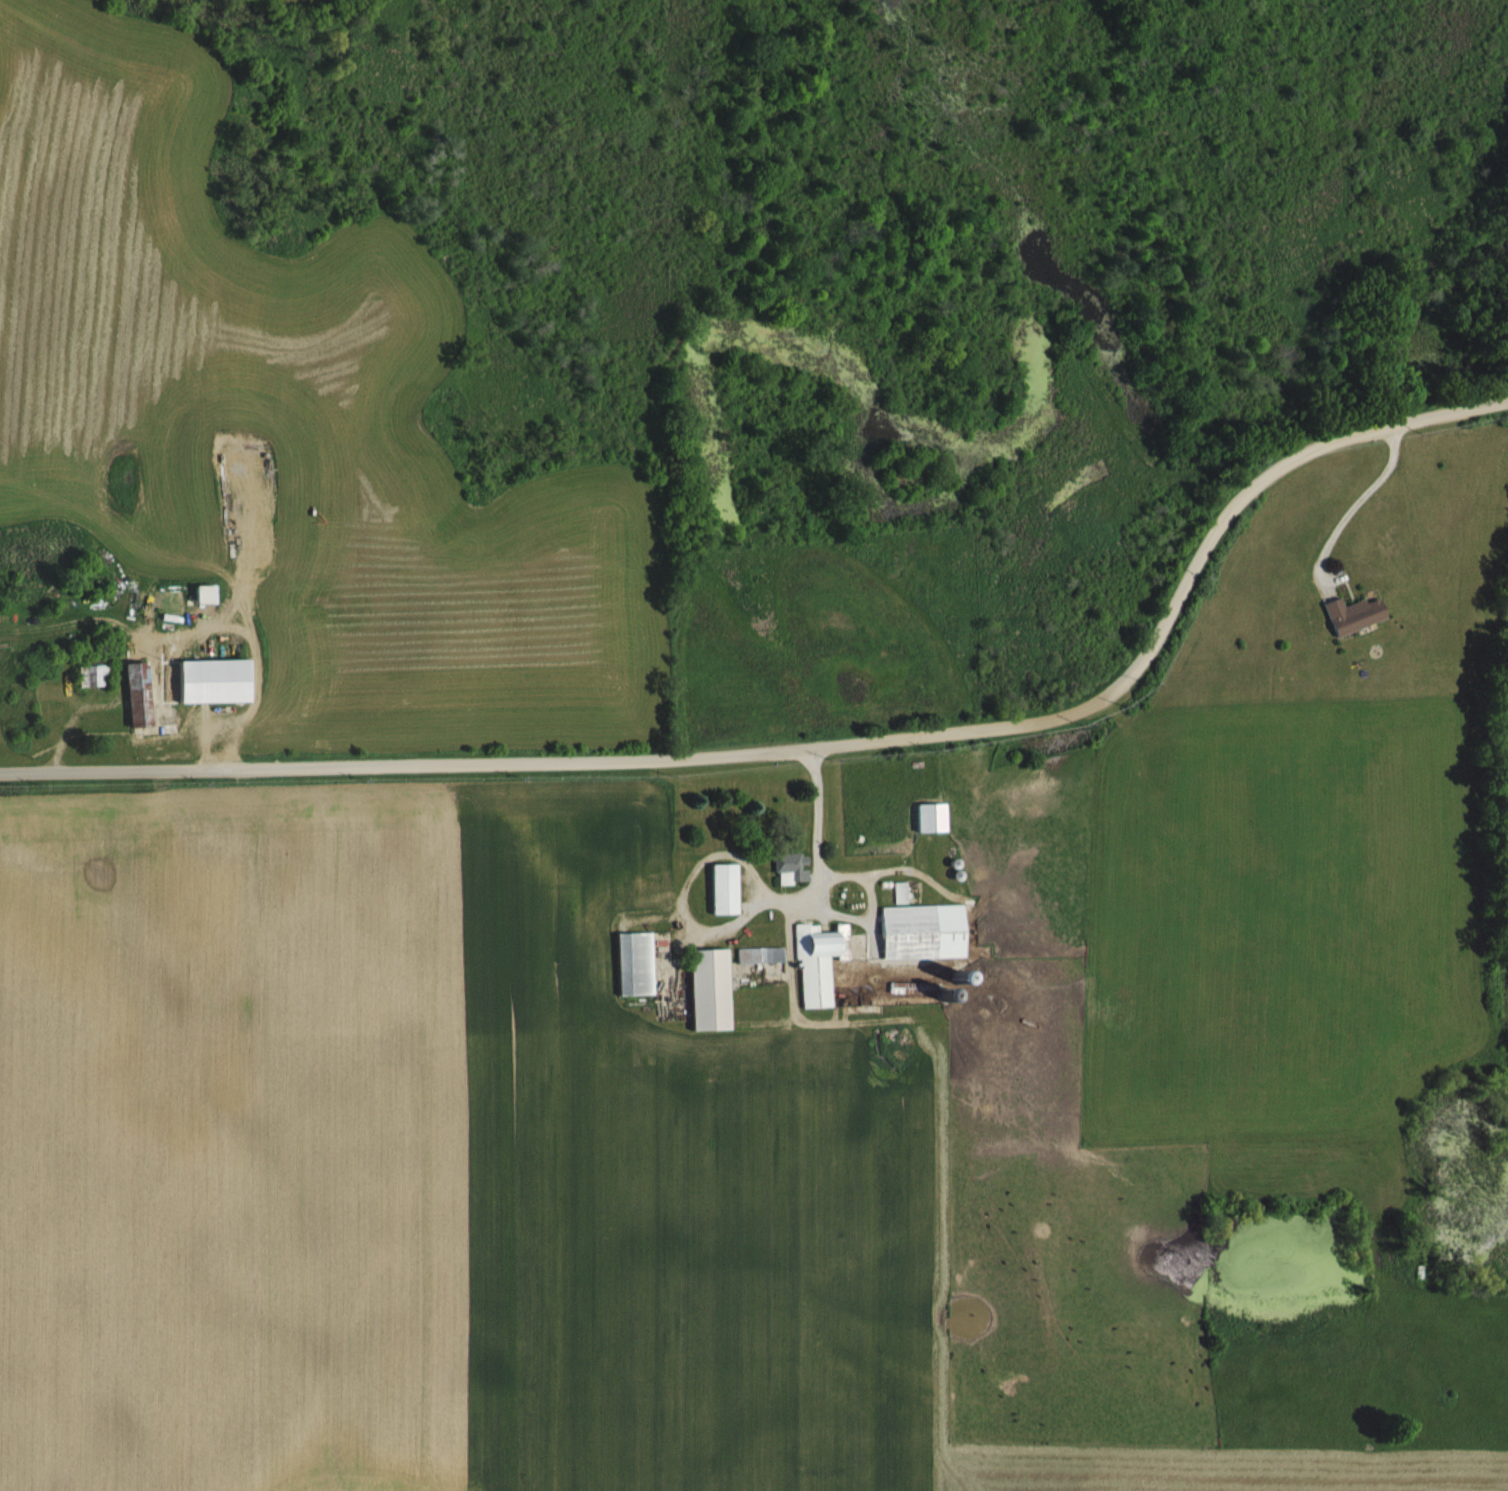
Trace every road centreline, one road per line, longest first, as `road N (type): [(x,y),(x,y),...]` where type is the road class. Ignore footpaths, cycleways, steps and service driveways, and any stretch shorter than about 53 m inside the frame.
road 1 (residential): [(1507,402),(1319,446),(1277,469),(1211,534),(1129,679),(1078,713),(810,751),(654,760),(0,774)]

